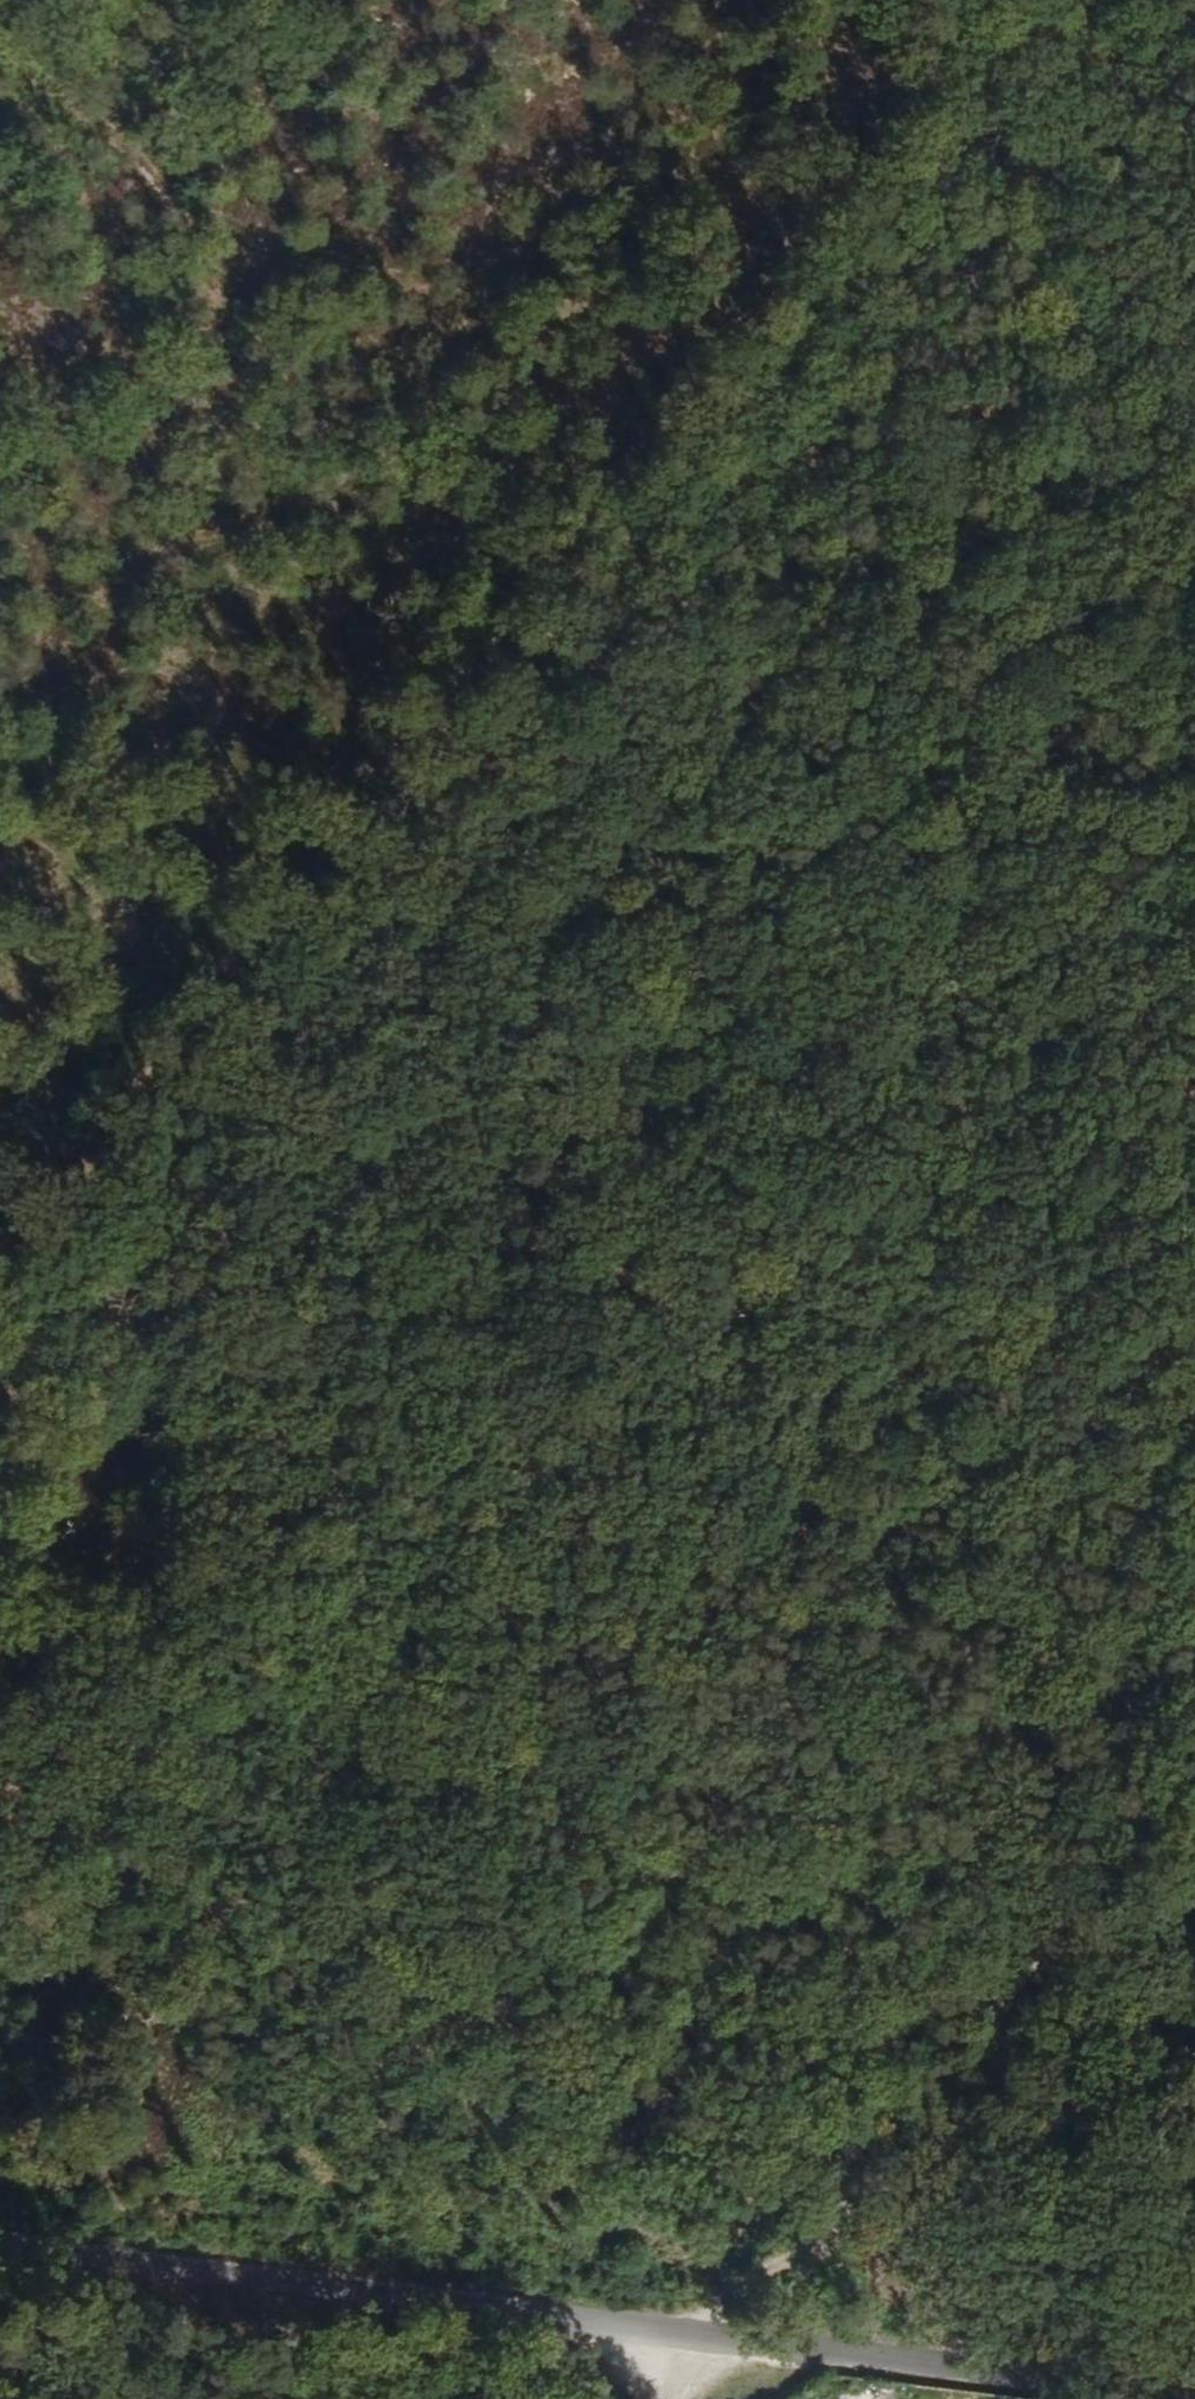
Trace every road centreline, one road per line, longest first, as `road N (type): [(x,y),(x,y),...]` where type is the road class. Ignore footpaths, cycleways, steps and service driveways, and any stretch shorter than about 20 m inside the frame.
road 1 (track): [(966,0),(0,1252)]
road 2 (unclassified): [(1194,2398),(1034,2386),(645,2324),(0,2245)]
road 3 (track): [(1194,1718),(1120,1807),(829,2239),(645,2324),(663,2398)]

